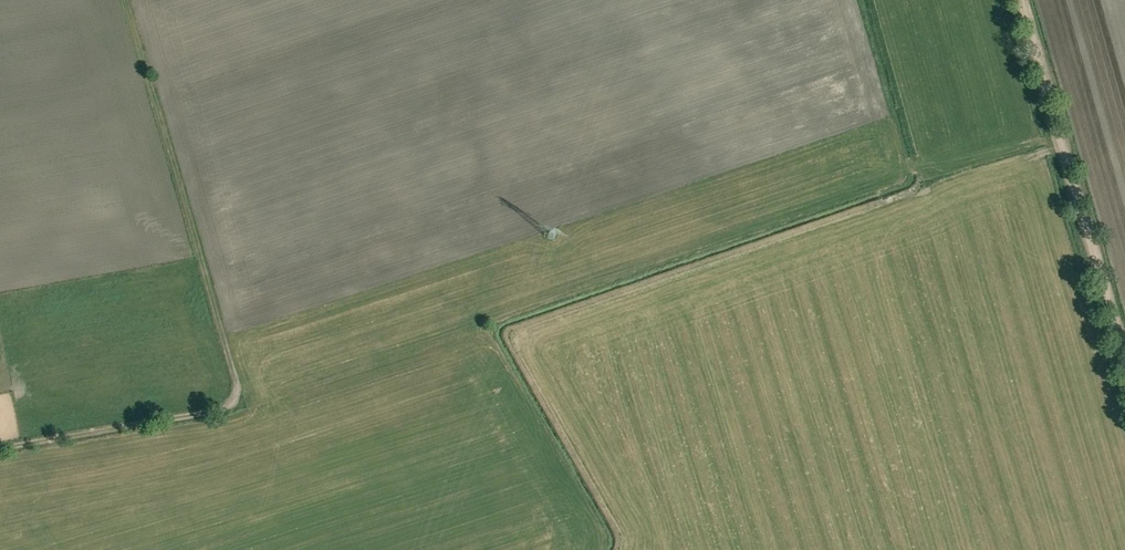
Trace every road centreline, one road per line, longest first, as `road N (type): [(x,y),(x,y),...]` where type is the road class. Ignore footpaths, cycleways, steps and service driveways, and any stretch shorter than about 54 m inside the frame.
road 1 (track): [(0,454),(239,406),(124,0)]
road 2 (track): [(1124,365),(1021,0)]

